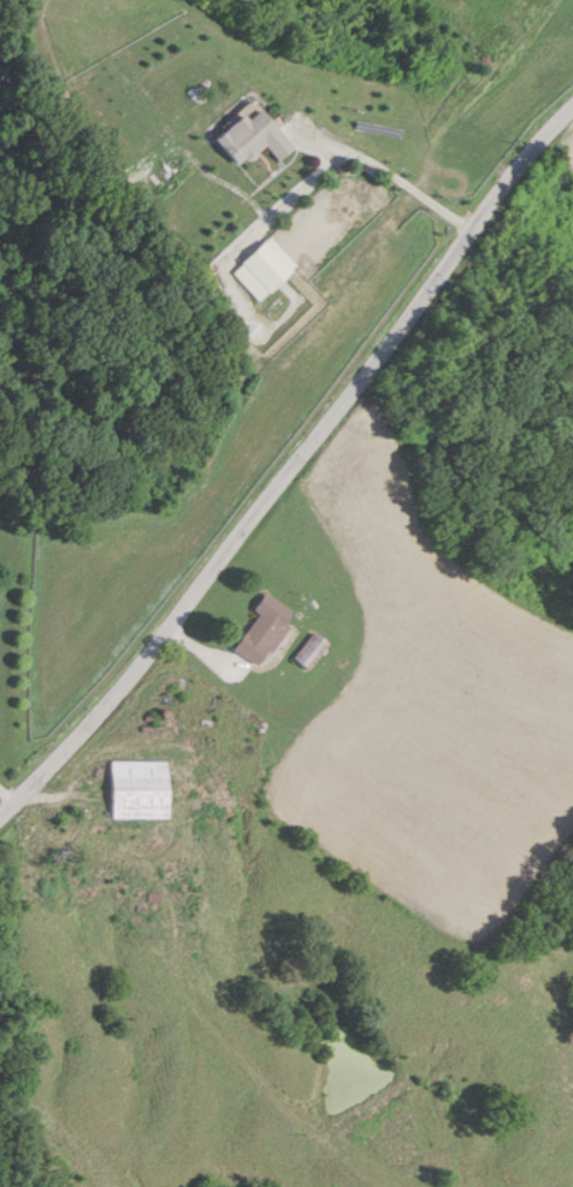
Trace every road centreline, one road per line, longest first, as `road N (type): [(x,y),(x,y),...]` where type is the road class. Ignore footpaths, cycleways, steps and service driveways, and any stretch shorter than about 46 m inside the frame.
road 1 (tertiary): [(572,102),(120,687),(0,815)]

